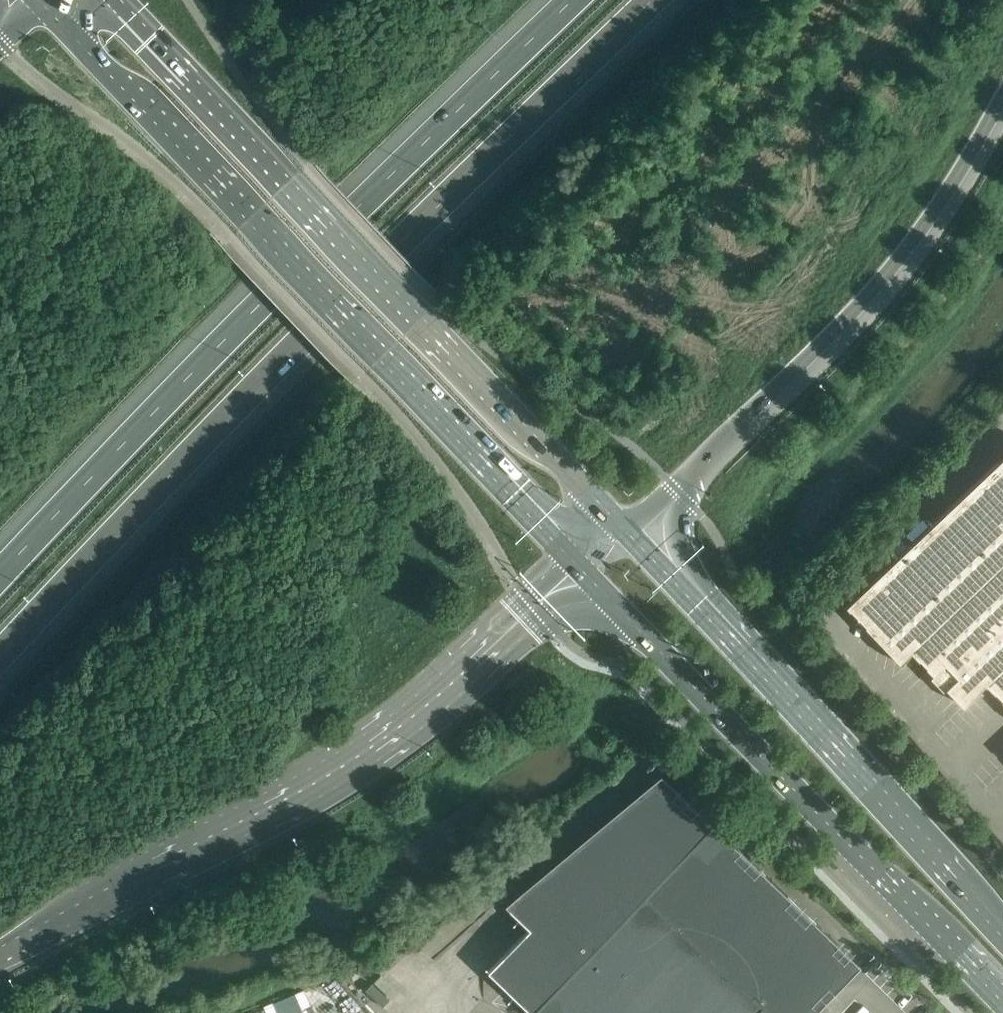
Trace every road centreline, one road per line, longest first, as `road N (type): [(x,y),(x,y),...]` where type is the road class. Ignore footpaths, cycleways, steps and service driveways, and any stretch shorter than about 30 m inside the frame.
road 1 (motorway): [(0,658),(156,491),(660,0)]
road 2 (motorway): [(577,0),(236,328),(0,578)]
road 3 (secondary): [(33,8),(250,218),(581,570)]
road 4 (secondary): [(626,529),(121,0)]
road 5 (motorway): [(0,958),(297,801),(424,713),(581,570)]
road 6 (secondary): [(581,570),(1002,1004)]
road 7 (motorway): [(626,529),(868,296),(949,194),(1002,94)]
road 8 (secondary): [(1002,937),(626,529)]

